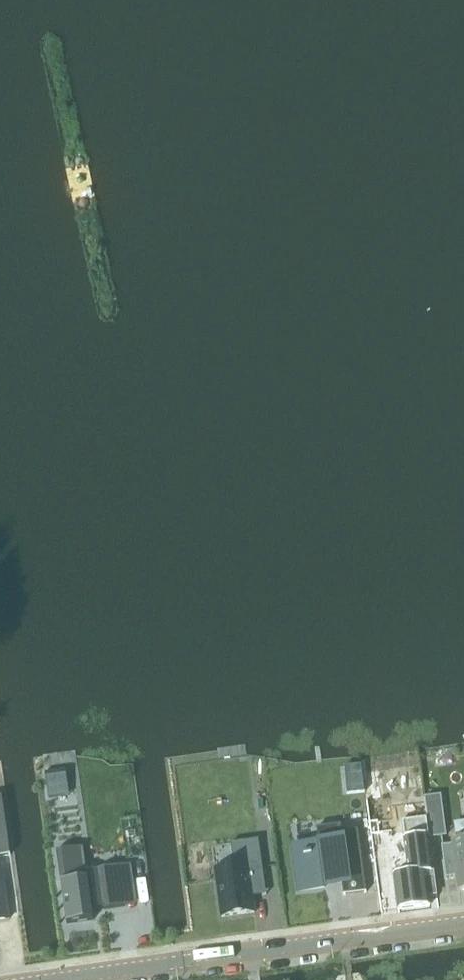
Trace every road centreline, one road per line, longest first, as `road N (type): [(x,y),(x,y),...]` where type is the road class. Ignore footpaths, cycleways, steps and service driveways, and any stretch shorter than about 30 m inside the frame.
road 1 (secondary): [(50,979),(463,924)]

